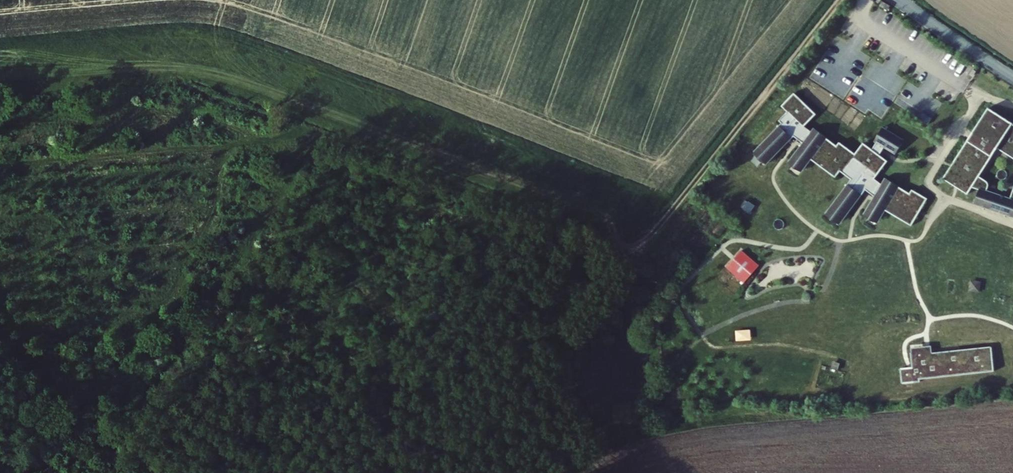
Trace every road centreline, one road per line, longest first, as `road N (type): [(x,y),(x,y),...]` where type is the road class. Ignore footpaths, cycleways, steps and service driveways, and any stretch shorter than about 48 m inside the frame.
road 1 (track): [(841,0),(641,243),(615,248),(199,82)]
road 2 (track): [(323,134),(195,327)]
road 3 (unclassified): [(1012,76),(901,0)]

